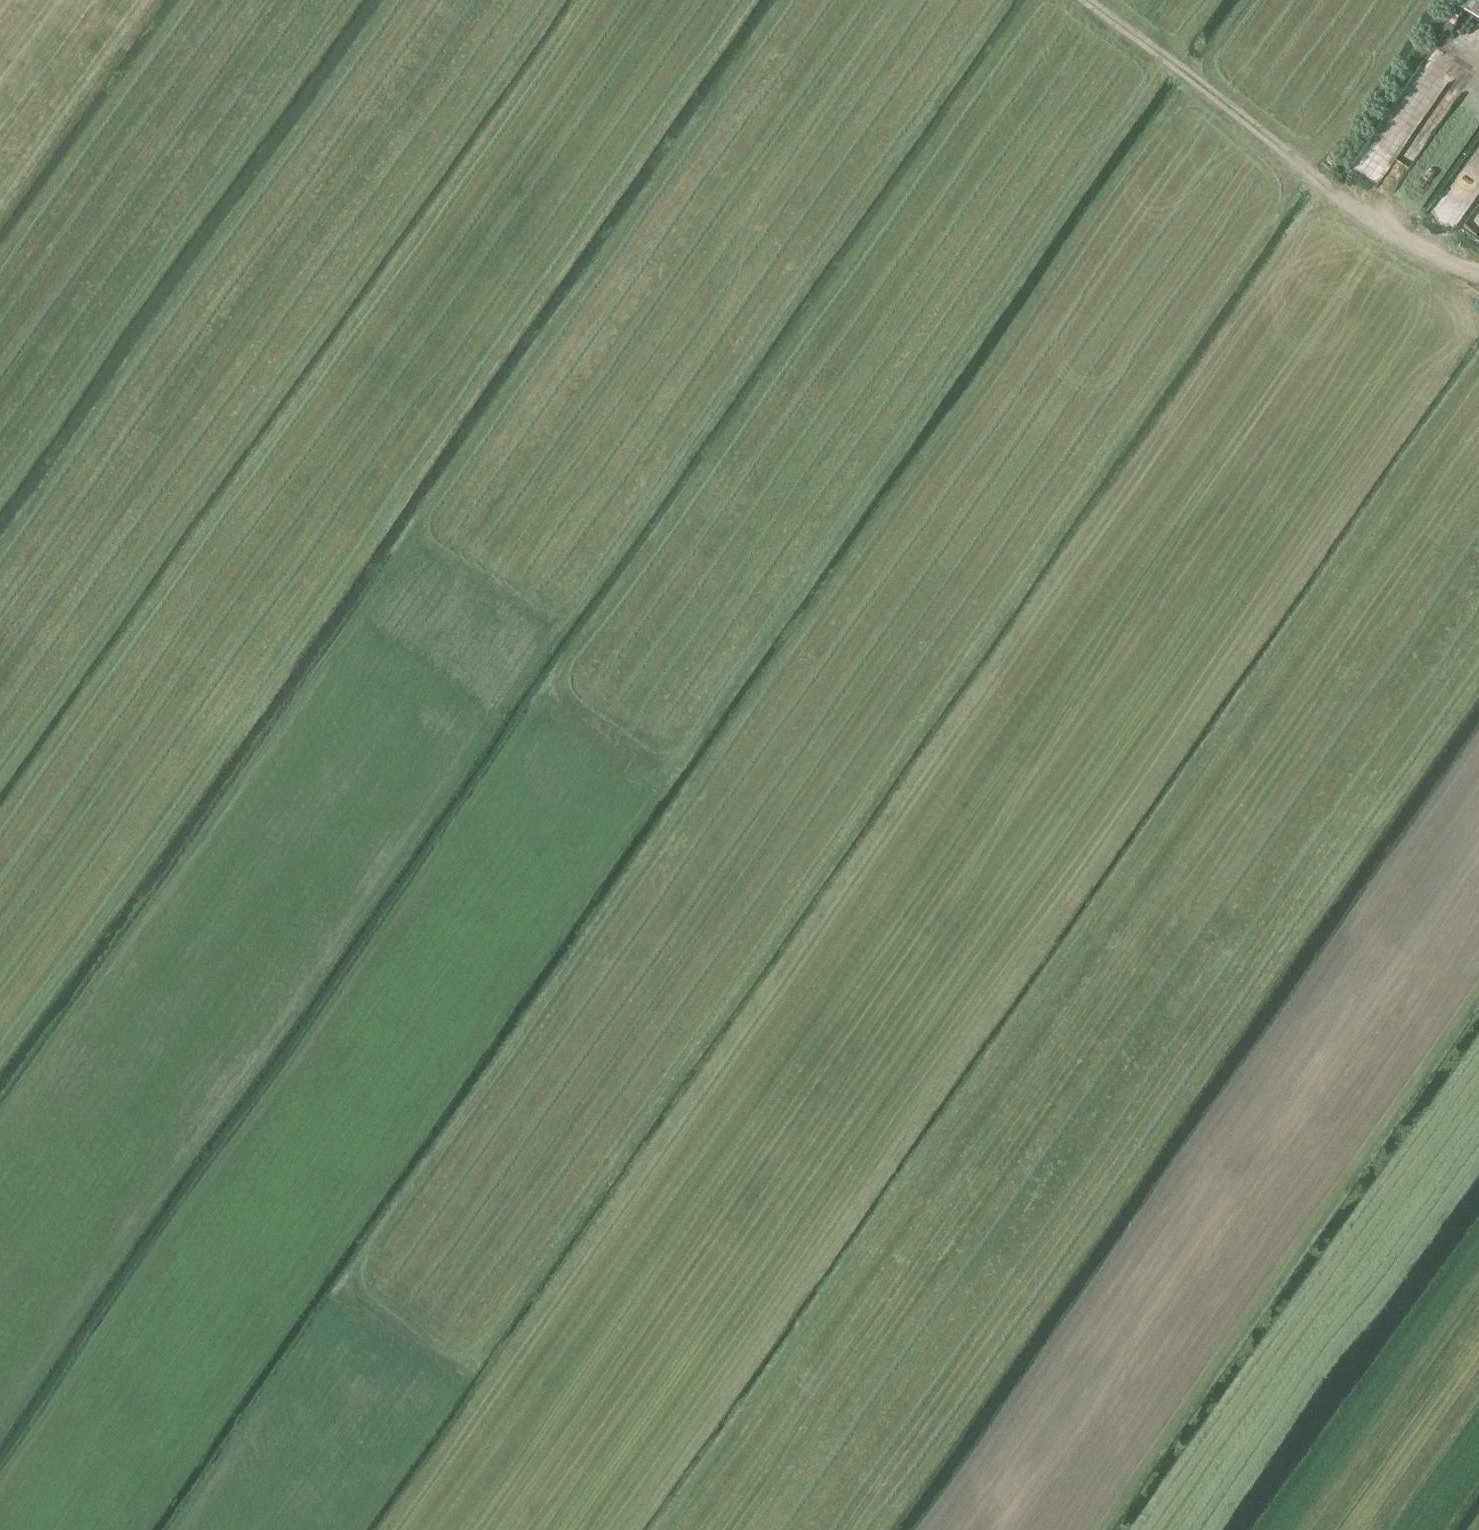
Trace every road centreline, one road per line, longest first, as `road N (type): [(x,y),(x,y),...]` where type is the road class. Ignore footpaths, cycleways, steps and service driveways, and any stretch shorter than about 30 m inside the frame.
road 1 (track): [(1093,0),(1344,202),(1478,276)]

